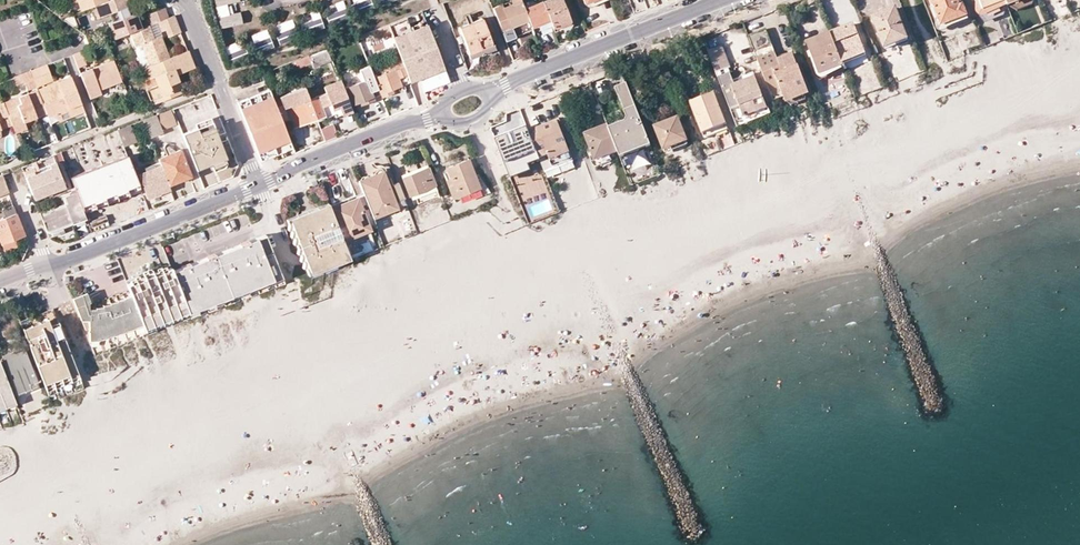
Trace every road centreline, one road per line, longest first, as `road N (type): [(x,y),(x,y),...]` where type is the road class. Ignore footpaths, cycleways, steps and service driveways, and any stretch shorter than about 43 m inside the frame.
road 1 (tertiary): [(258,185),(0,283)]
road 2 (tertiary): [(727,0),(490,93)]
road 3 (tertiary): [(443,114),(258,185)]
road 4 (residential): [(184,3),(258,185)]

